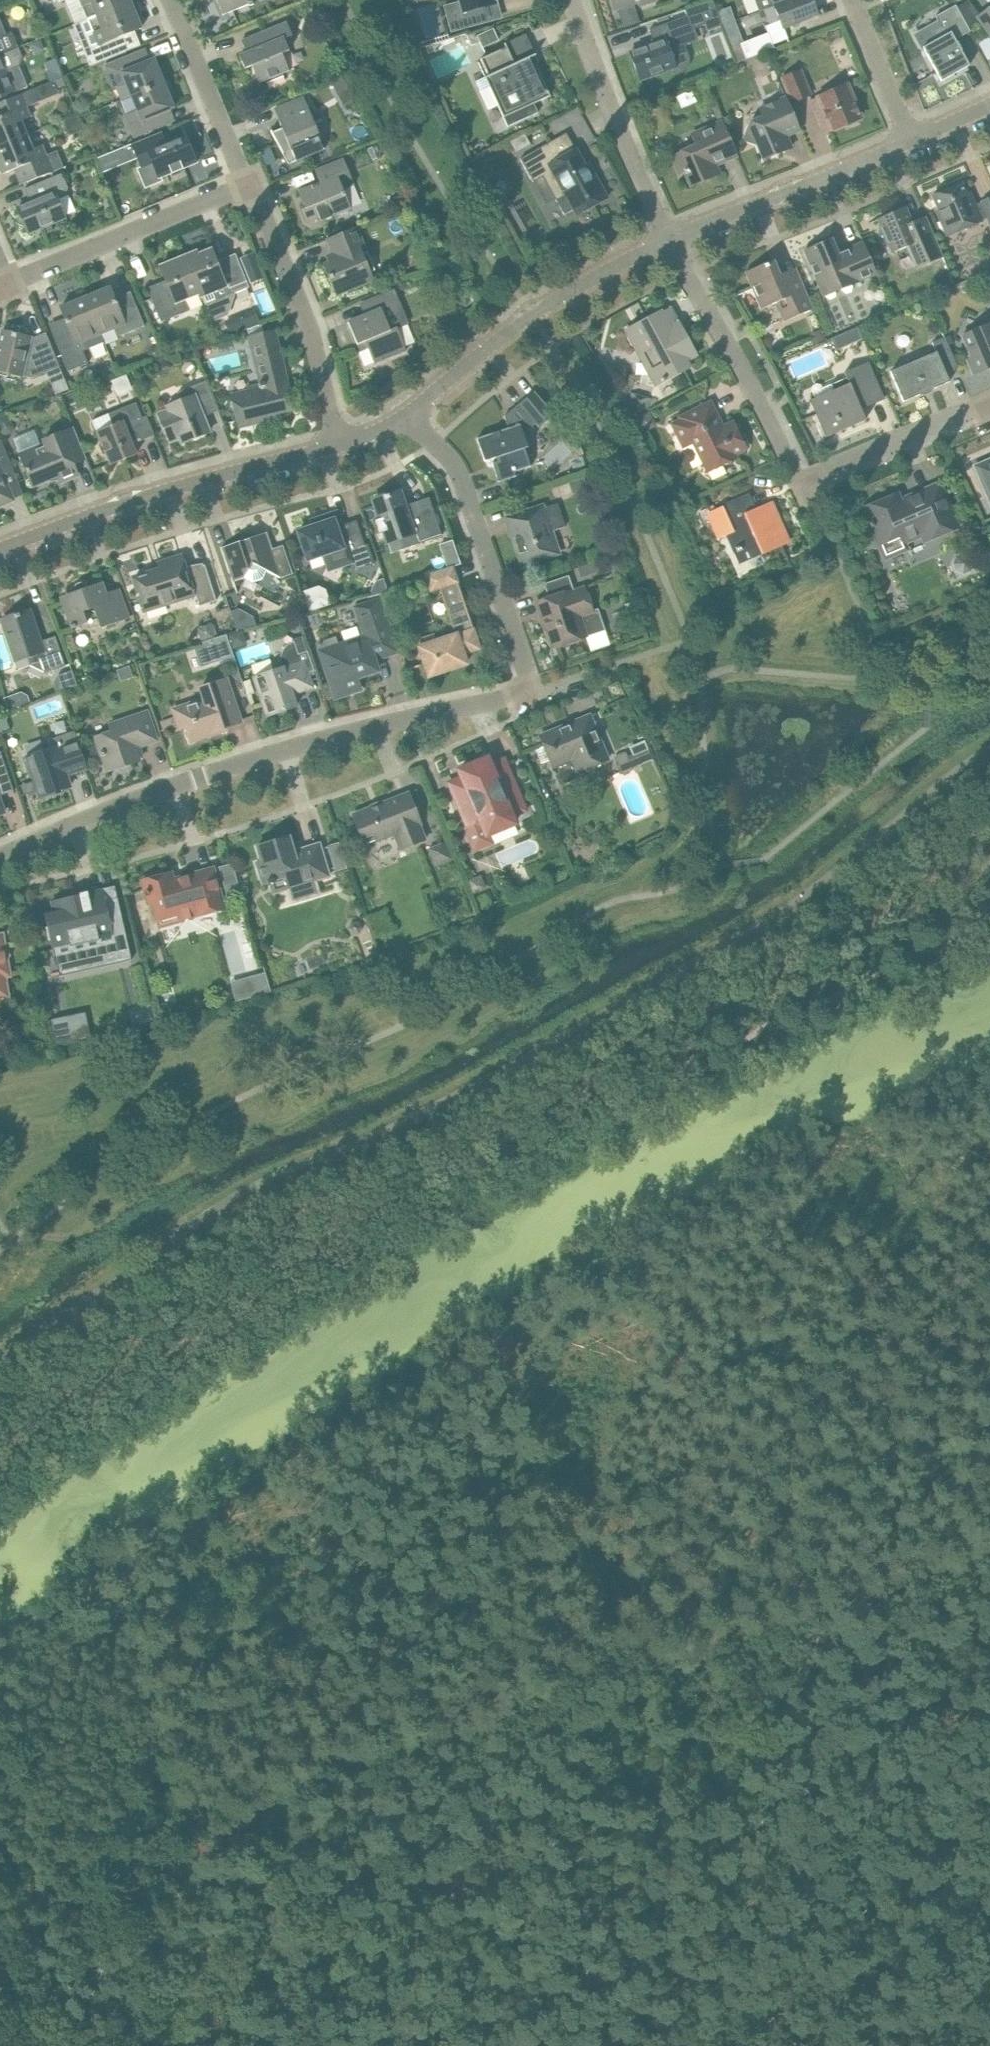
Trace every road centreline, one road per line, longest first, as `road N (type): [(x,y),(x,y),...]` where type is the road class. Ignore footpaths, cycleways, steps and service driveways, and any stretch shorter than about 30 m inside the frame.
road 1 (residential): [(0,858),(268,754),(534,691),(463,480),(406,416)]
road 2 (residential): [(669,240),(794,473),(826,470),(966,409),(989,410)]
road 3 (residential): [(0,549),(127,502),(337,444)]
road 4 (residential): [(406,416),(532,315),(669,240)]
road 5 (residential): [(337,444),(310,326),(249,184)]
road 6 (residential): [(0,268),(23,276),(249,184)]
road 7 (residential): [(669,240),(911,141)]
road 8 (residential): [(574,0),(669,240)]
road 9 (residential): [(249,184),(171,0)]
road 10 (residential): [(911,141),(853,0)]

